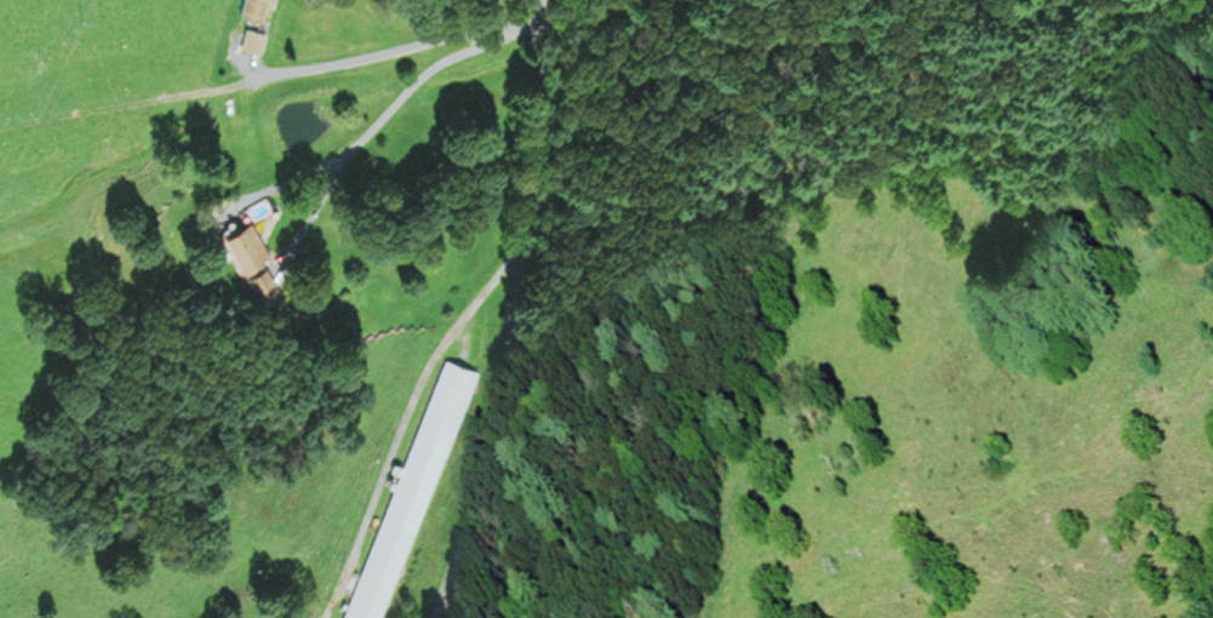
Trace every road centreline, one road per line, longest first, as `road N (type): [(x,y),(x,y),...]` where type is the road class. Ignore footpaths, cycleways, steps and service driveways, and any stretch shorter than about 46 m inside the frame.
road 1 (residential): [(437,617),(476,526),(499,385),(511,377),(548,102),(545,0)]
road 2 (track): [(325,617),(430,359),(532,235)]
road 3 (track): [(0,131),(271,74)]

